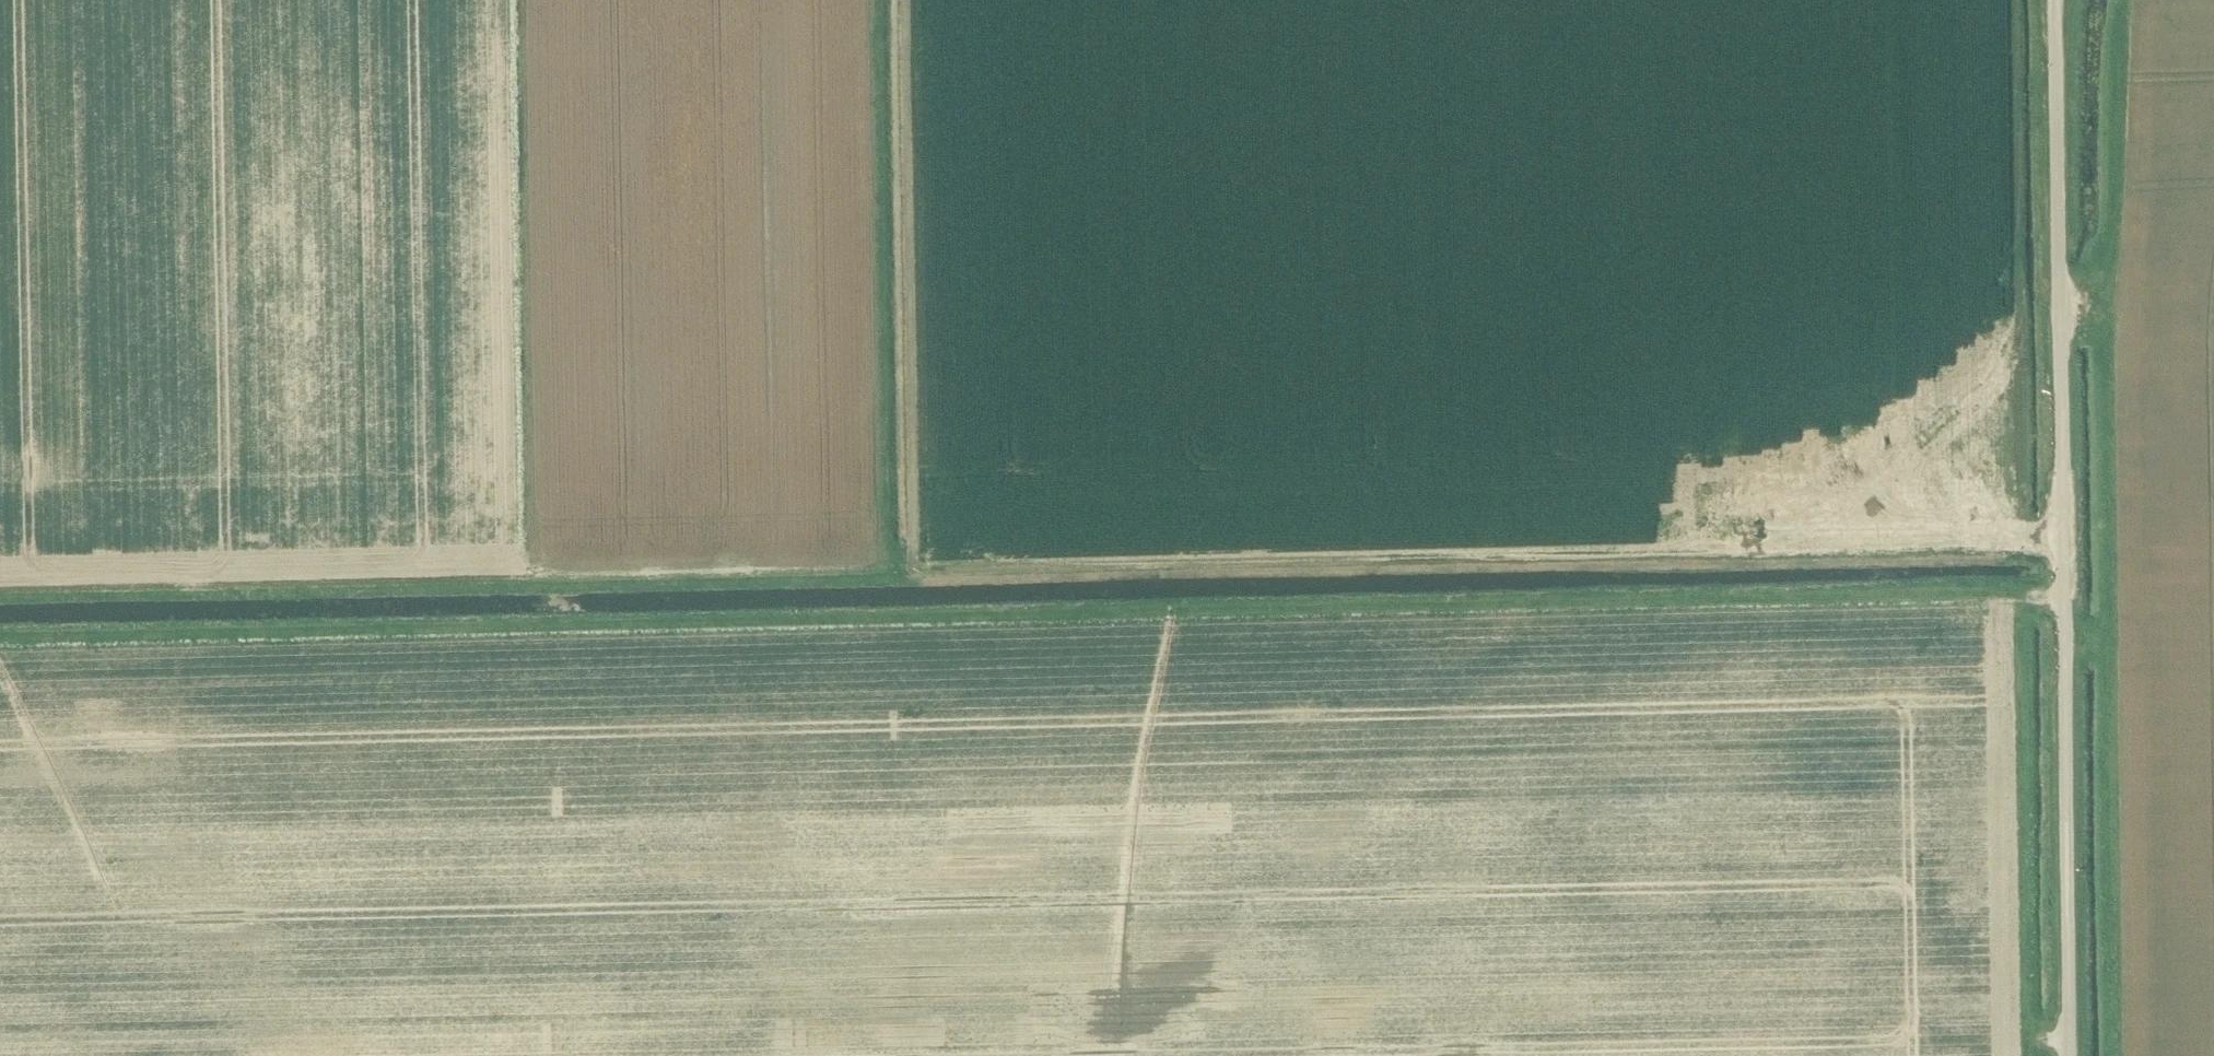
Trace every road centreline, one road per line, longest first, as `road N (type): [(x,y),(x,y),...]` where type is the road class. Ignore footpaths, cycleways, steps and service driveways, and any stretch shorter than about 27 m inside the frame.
road 1 (unclassified): [(2070,1055),(2056,0)]

